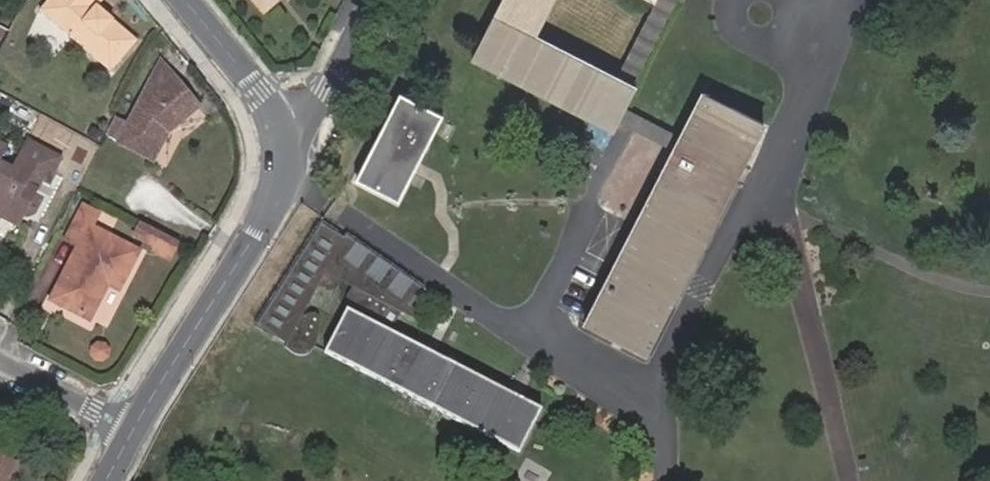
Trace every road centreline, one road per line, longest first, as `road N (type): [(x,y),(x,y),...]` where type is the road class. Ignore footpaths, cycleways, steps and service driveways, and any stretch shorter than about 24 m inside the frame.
road 1 (tertiary): [(133,431),(267,217),(284,134)]
road 2 (tertiary): [(184,0),(284,134)]
road 3 (residential): [(284,134),(325,91),(375,0)]
road 4 (residential): [(133,431),(0,358)]

